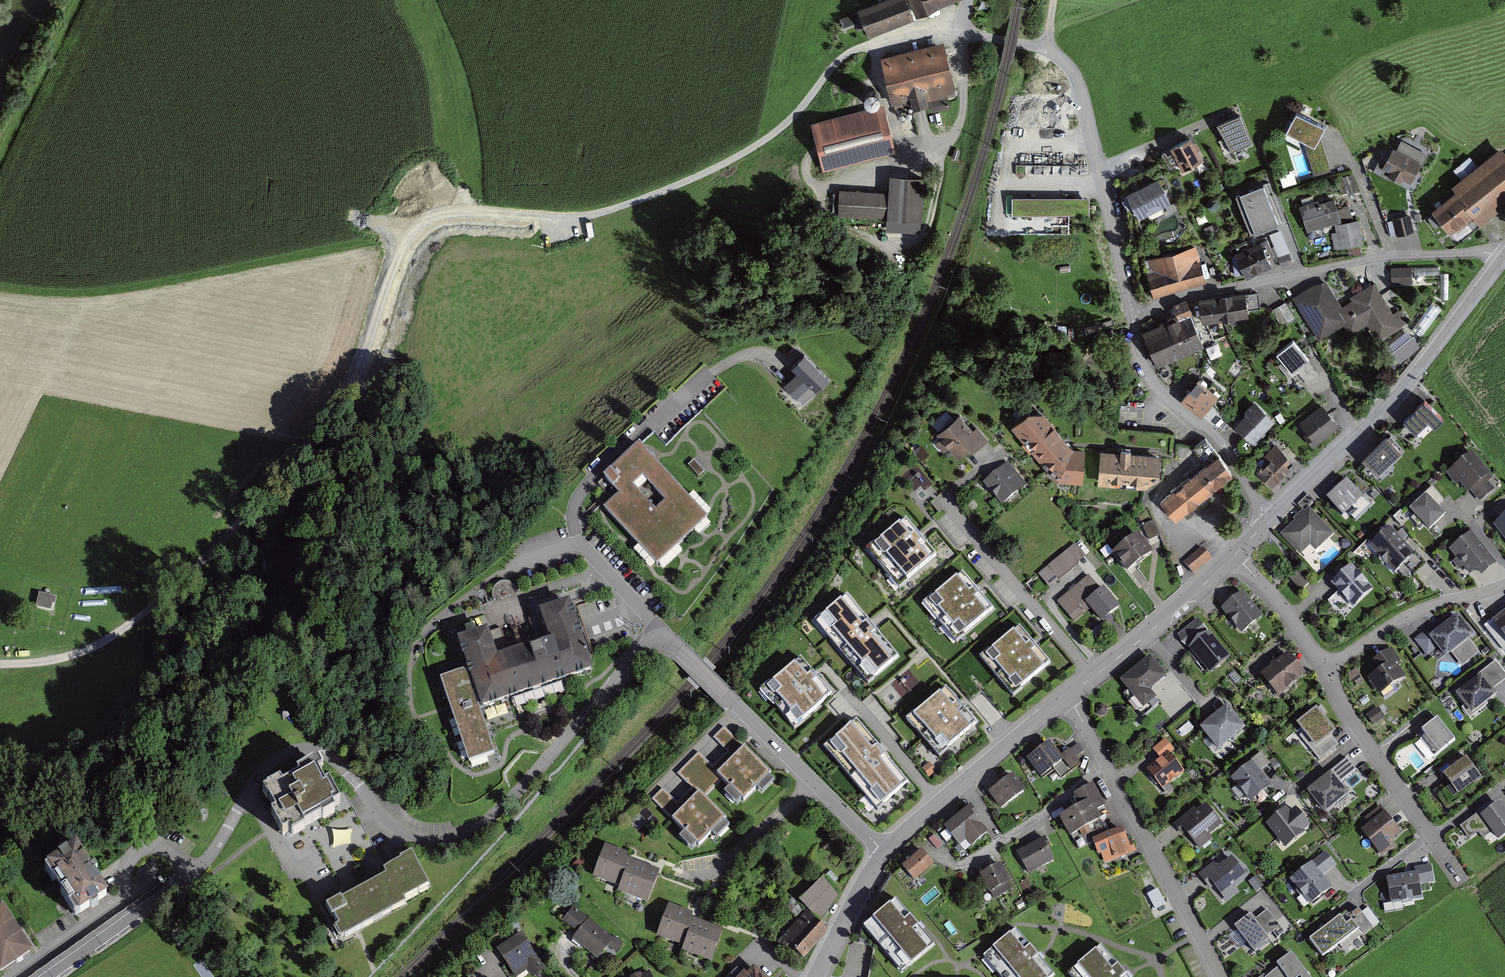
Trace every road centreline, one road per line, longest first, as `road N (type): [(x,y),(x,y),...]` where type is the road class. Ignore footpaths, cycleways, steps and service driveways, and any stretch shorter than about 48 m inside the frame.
road 1 (track): [(962,33),(912,34),(852,51),(769,139),(646,199),(575,217),(477,211),(426,222),(395,267),(351,389),(216,551),(111,638),(58,660),(0,666)]
road 2 (residential): [(47,976),(205,863),(279,755),(304,749),(328,757),(401,834),(446,844),(493,816),(658,638)]
road 3 (track): [(410,237),(107,293),(0,286)]
road 4 (track): [(813,156),(810,187),(848,235),(896,248),(917,242),(961,122),(962,33)]
road 5 (residential): [(1134,314),(1192,293),(1380,258),(1479,252),(1503,261)]
road 6 (residential): [(658,638),(581,543),(573,508),(593,475),(709,373)]
road 7 (unclassified): [(1270,518),(1388,407),(1503,261)]
road 8 (residential): [(1221,976),(1067,697)]
road 9 (residential): [(1134,314),(1136,349),(1149,377),(1215,435),(1270,518)]
road 10 (residential): [(1463,880),(1362,735),(1329,667)]
road 11 (unclassified): [(885,852),(1067,697)]
road 12 (residential): [(962,33),(1034,46),(1061,60),(1081,91),(1099,169)]
road 13 (unclassified): [(1067,697),(1235,555)]
road 14 (residential): [(814,782),(658,638)]
road 15 (residential): [(1504,585),(1403,618),(1329,667)]
road 16 (track): [(810,187),(957,134)]
road 17 (residential): [(1238,110),(1099,169)]
road 18 (residential): [(1099,169),(1134,314)]
road 19 (residential): [(1329,667),(1235,555)]
road 20 (unclassified): [(815,976),(885,852)]
road 21 (residential): [(814,782),(716,869)]

